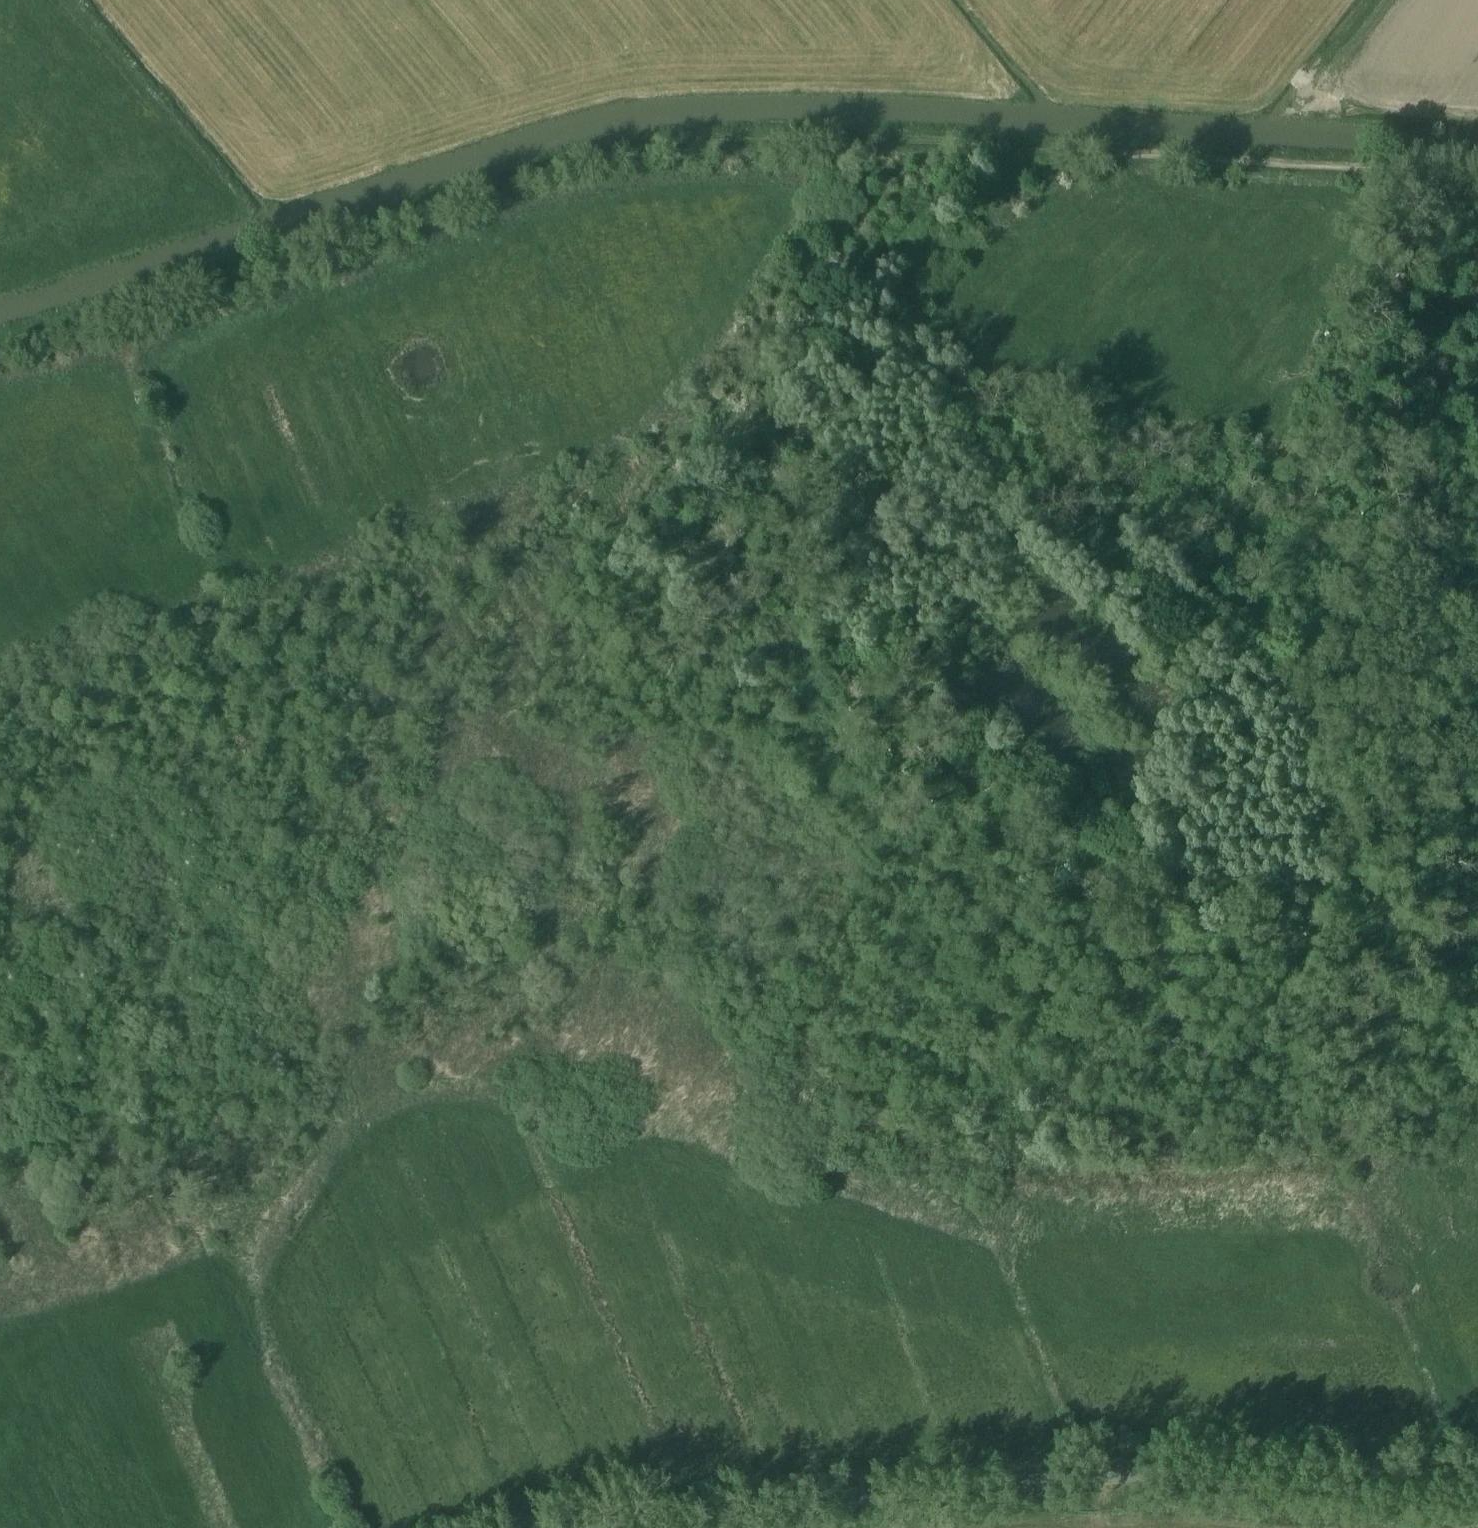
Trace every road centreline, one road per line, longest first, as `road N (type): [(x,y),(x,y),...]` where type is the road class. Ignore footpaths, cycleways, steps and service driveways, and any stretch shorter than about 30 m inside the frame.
road 1 (track): [(0,342),(595,155),(774,131),(1477,169)]
road 2 (unclassified): [(628,1527),(792,1498),(1021,1485),(1324,1493),(1477,1481)]

